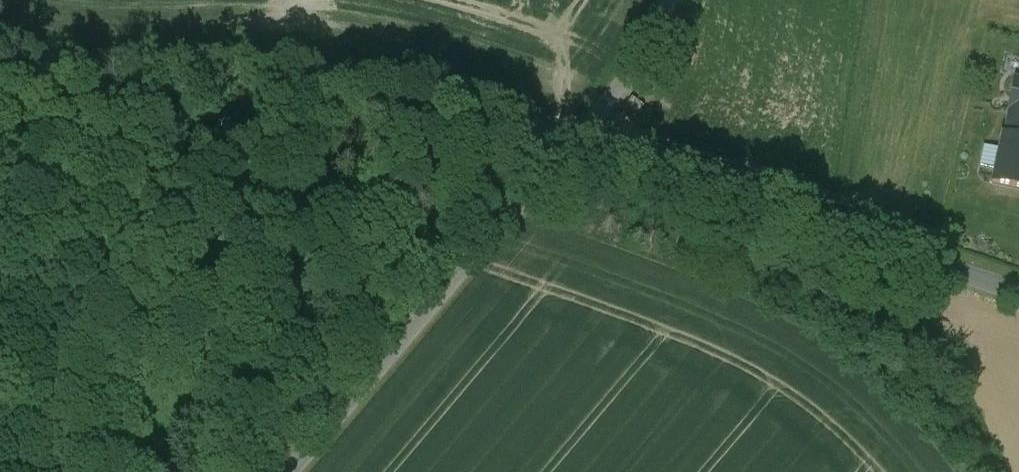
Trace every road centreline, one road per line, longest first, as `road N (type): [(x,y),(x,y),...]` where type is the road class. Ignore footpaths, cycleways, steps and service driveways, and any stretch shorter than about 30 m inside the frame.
road 1 (unclassified): [(0,53),(102,68),(372,79),(570,143)]
road 2 (unclassified): [(570,143),(1018,293)]
road 3 (unclassified): [(290,471),(570,143)]
road 4 (unclassified): [(570,143),(657,30),(669,0)]

